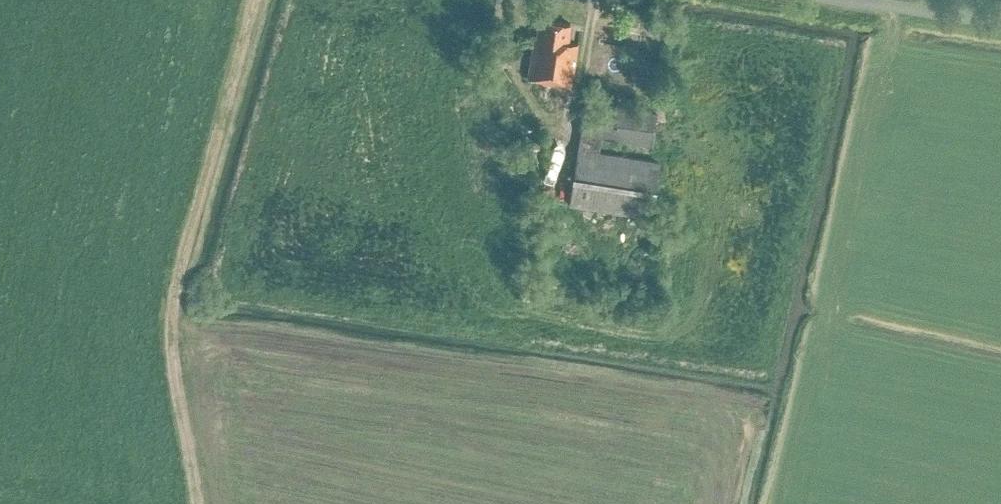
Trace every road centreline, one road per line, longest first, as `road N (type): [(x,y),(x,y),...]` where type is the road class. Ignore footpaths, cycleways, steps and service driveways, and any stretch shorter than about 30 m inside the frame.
road 1 (unclassified): [(1000,24),(851,0)]

